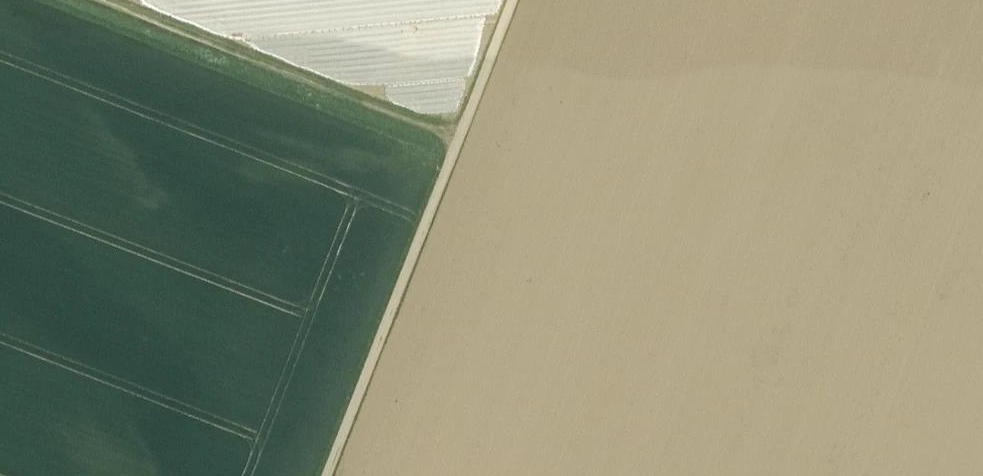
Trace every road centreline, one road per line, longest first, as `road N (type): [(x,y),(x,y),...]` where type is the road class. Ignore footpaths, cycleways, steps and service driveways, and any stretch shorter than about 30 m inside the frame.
road 1 (track): [(122,0),(457,137),(326,475)]
road 2 (track): [(517,0),(457,137)]

